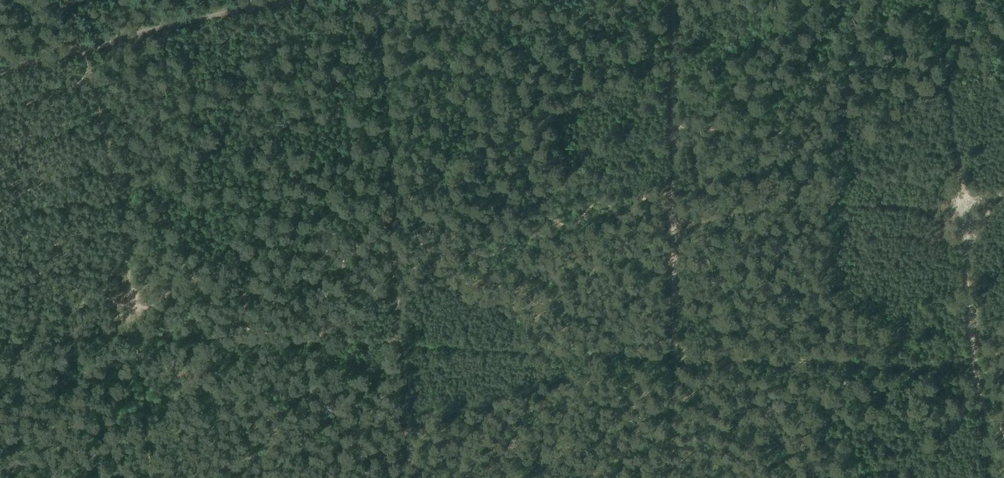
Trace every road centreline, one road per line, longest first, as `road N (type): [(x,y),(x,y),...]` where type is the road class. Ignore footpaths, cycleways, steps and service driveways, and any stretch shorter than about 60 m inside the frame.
road 1 (track): [(1003,364),(0,327)]
road 2 (track): [(81,74),(140,400),(141,477)]
road 3 (track): [(0,73),(275,0)]
road 4 (track): [(671,196),(673,477)]
road 5 (track): [(951,131),(972,363)]
road 6 (track): [(674,0),(673,121)]

